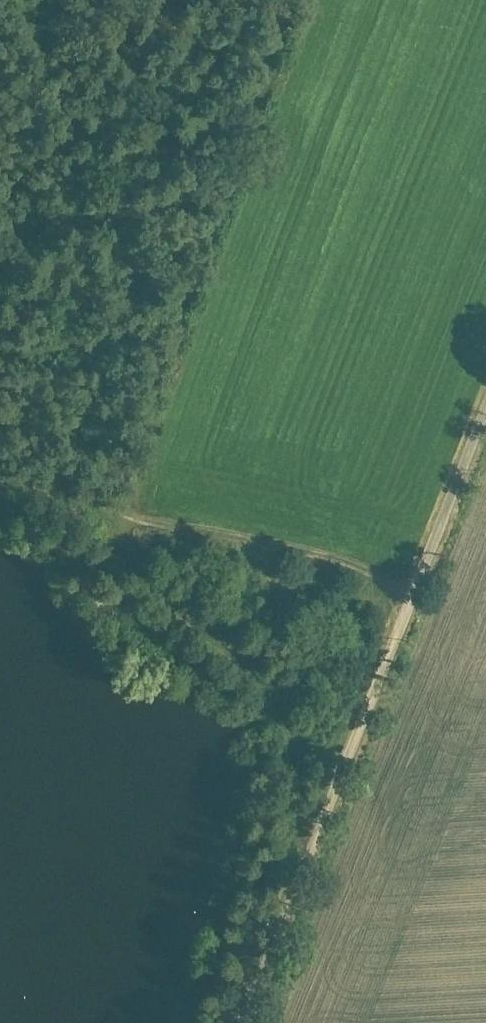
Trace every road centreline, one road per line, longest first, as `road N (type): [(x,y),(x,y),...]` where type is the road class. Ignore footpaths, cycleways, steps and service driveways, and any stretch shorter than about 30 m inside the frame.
road 1 (residential): [(485,408),(246,1022)]
road 2 (track): [(0,473),(412,601)]

